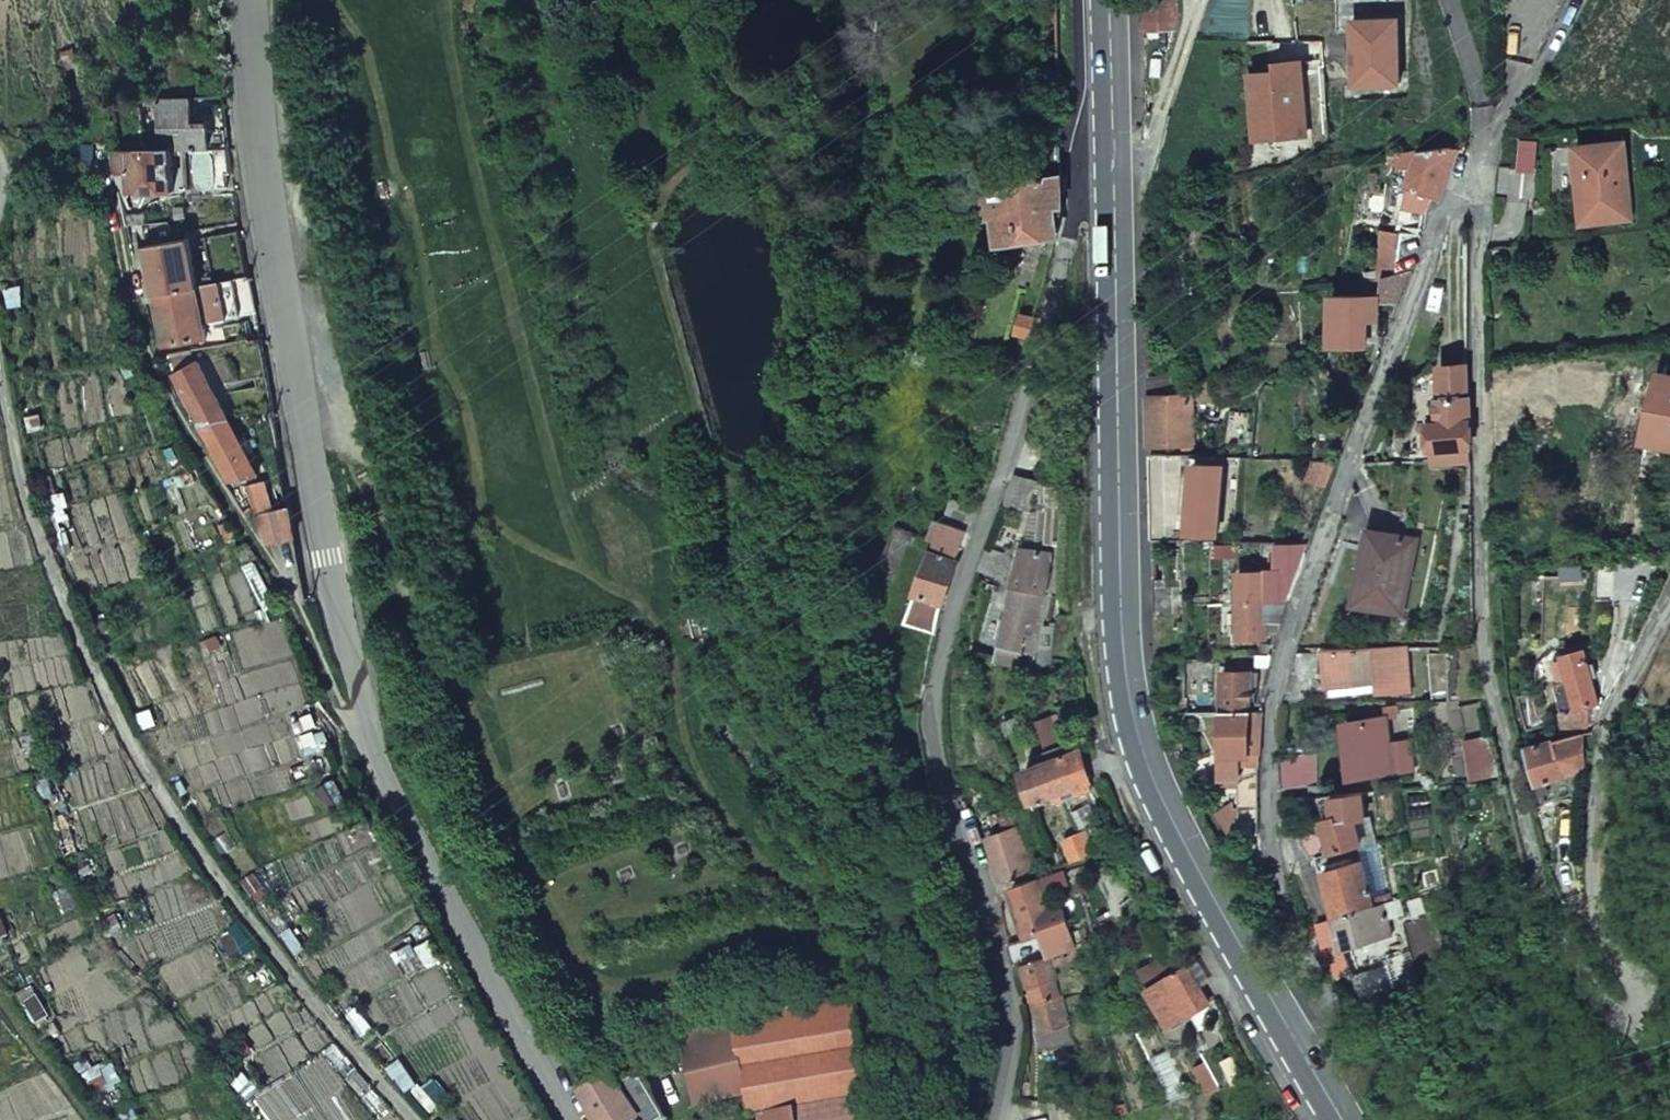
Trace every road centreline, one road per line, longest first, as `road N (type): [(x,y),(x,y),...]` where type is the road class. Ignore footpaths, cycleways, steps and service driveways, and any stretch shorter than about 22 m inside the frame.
road 1 (residential): [(1284,1028),(1266,701),(1366,406),(1447,212),(1465,201),(1478,216),(1493,692),(1569,948),(1617,1023),(1634,1025),(1639,1011),(1600,902),(1616,706),(1669,603)]
road 2 (residential): [(245,0),(303,412),(365,747),(569,1119)]
road 3 (residential): [(1115,62),(991,519),(943,658),(945,793),(1017,1016),(994,1119)]
road 4 (primary): [(1115,62),(1122,628),(1129,695),(1178,828),(1284,1028)]
road 5 (residential): [(0,368),(14,445),(100,680),(162,794),(248,921),(416,1119)]
road 6 (track): [(284,276),(454,719),(552,945)]
road 7 (track): [(365,747),(336,704),(292,599),(161,379),(104,177)]
road 8 (track): [(831,924),(693,954),(610,985),(569,969),(552,945)]
road 9 (track): [(0,993),(92,1119)]

